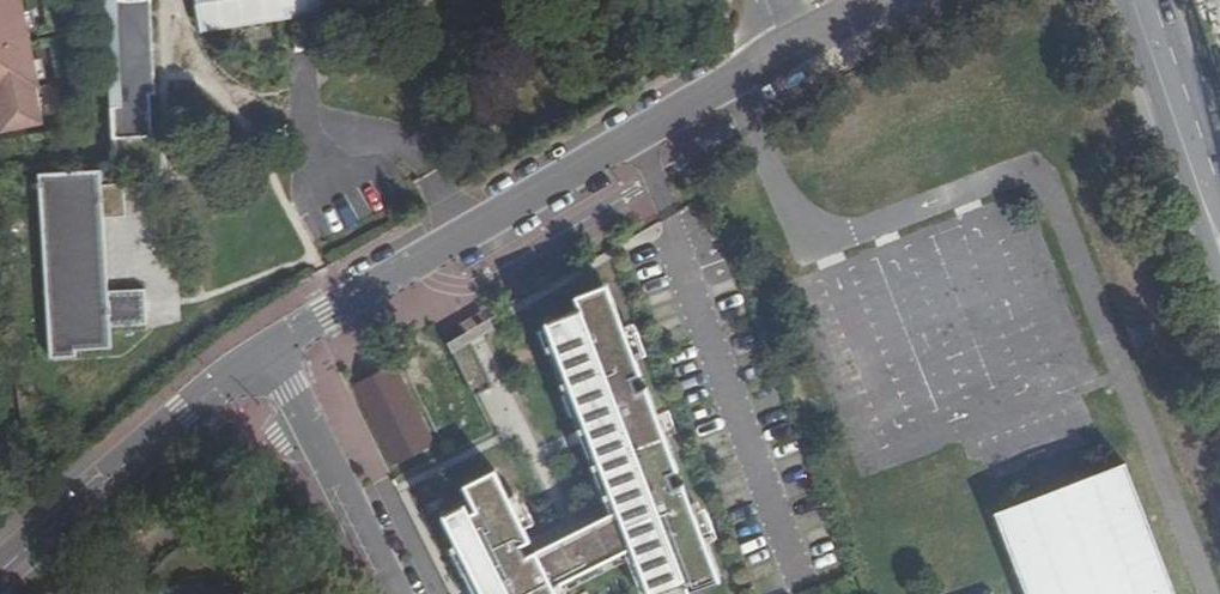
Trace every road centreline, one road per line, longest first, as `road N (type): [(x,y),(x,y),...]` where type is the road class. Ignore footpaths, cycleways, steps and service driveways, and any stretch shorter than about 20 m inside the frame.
road 1 (tertiary): [(264,349),(783,47),(893,0)]
road 2 (tertiary): [(0,571),(264,349)]
road 3 (residential): [(394,593),(264,349)]
road 4 (primary): [(1143,0),(1219,231)]

